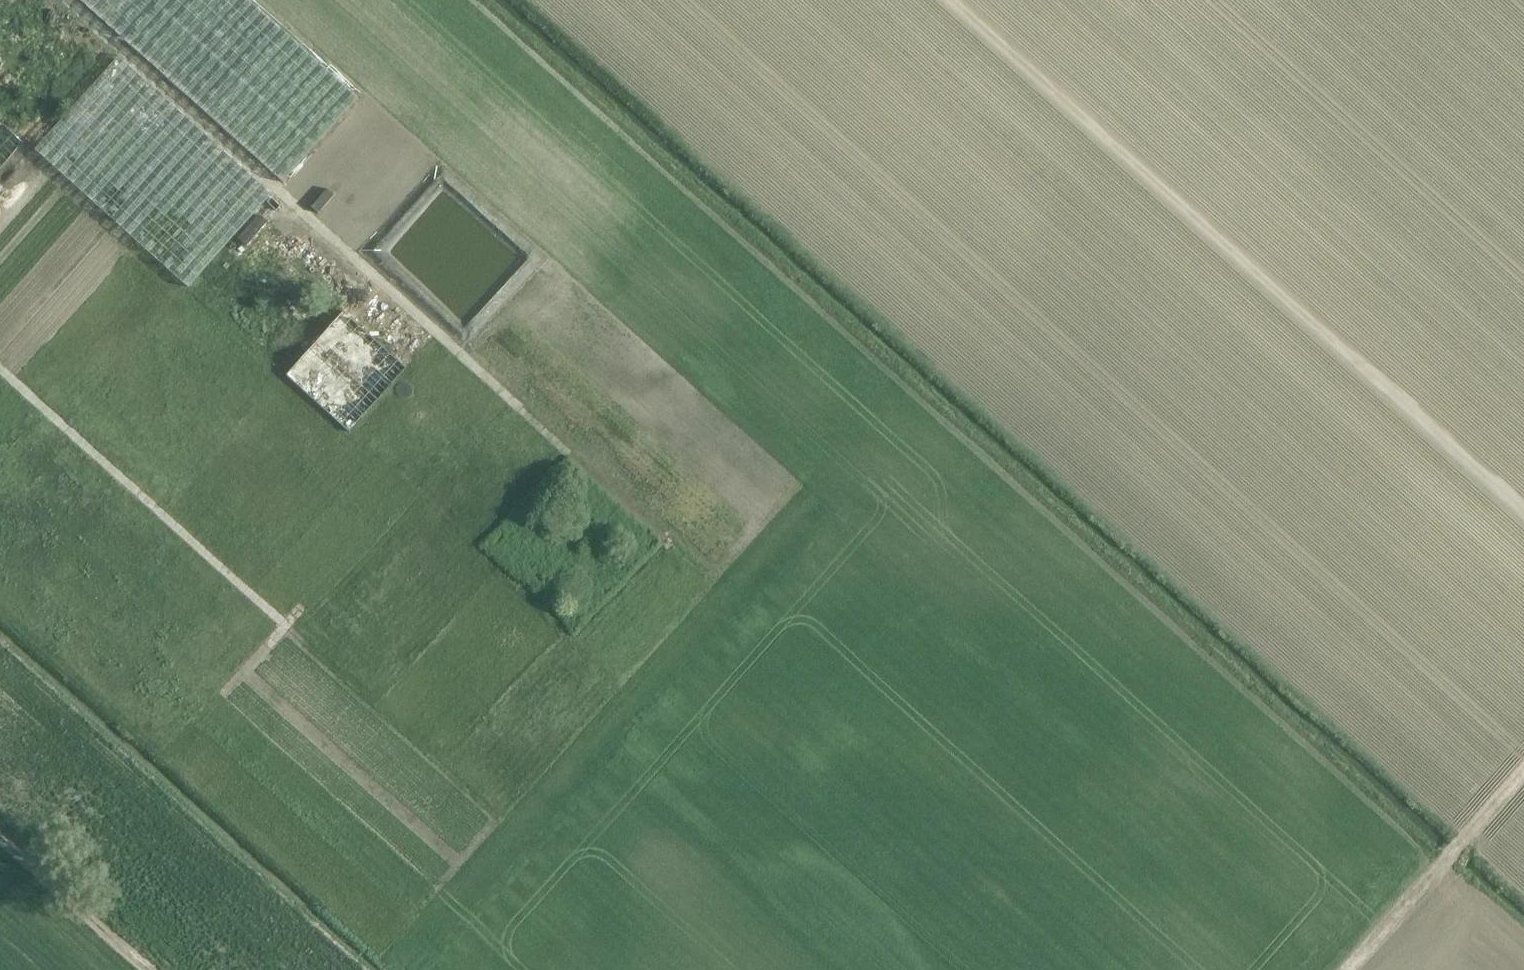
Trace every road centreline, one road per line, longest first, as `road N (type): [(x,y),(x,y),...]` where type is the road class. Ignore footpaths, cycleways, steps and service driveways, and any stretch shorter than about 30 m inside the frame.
road 1 (track): [(951,0),(1523,517)]
road 2 (track): [(64,0),(562,446)]
road 3 (track): [(1523,775),(1350,969)]
road 4 (track): [(144,969),(0,841)]

